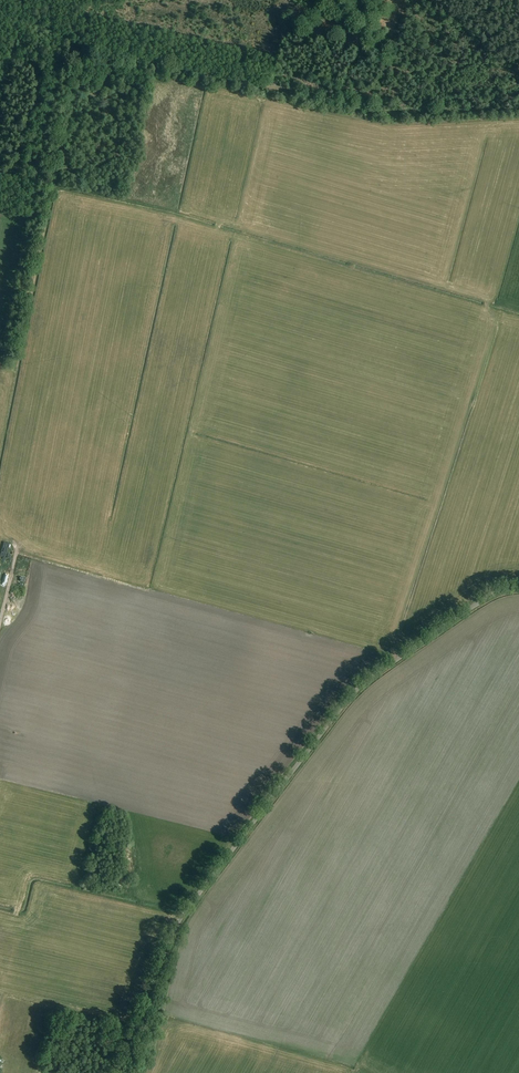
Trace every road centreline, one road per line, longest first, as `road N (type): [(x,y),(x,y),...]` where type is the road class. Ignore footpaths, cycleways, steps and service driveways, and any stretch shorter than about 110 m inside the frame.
road 1 (unclassified): [(117,1072),(178,921),(352,695),(490,595),(518,588)]
road 2 (track): [(0,12),(87,47),(374,110),(518,109)]

